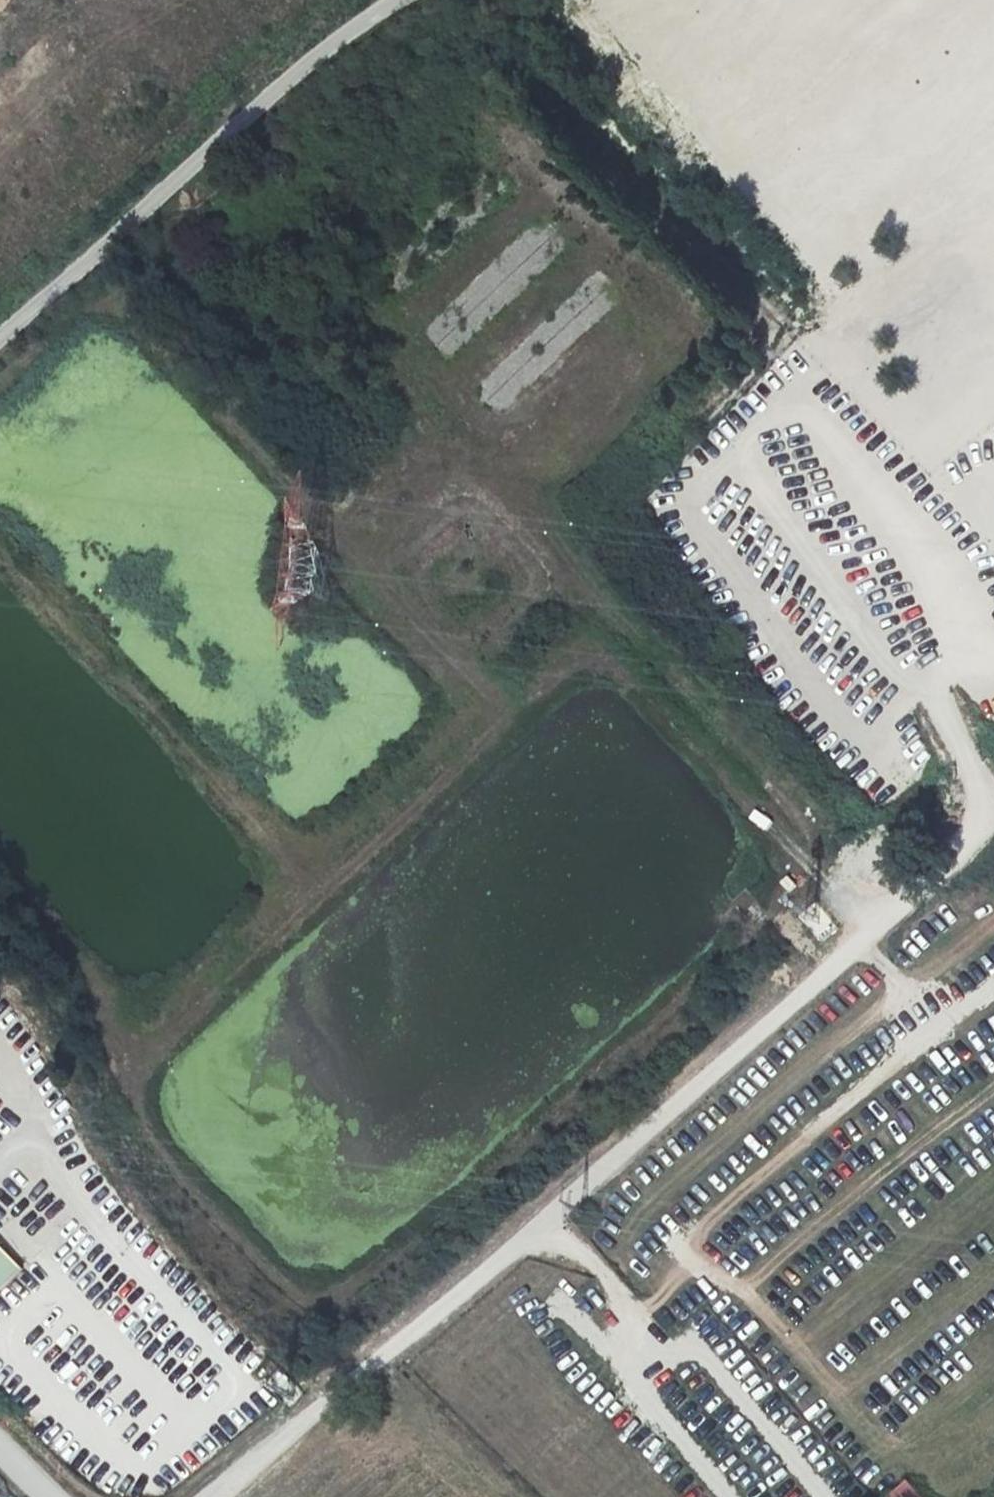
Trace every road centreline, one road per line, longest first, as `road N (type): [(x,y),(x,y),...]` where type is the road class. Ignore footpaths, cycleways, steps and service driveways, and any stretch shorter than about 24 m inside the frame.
road 1 (unclassified): [(993,825),(212,1496)]
road 2 (unclassified): [(395,0),(310,62),(0,338)]

